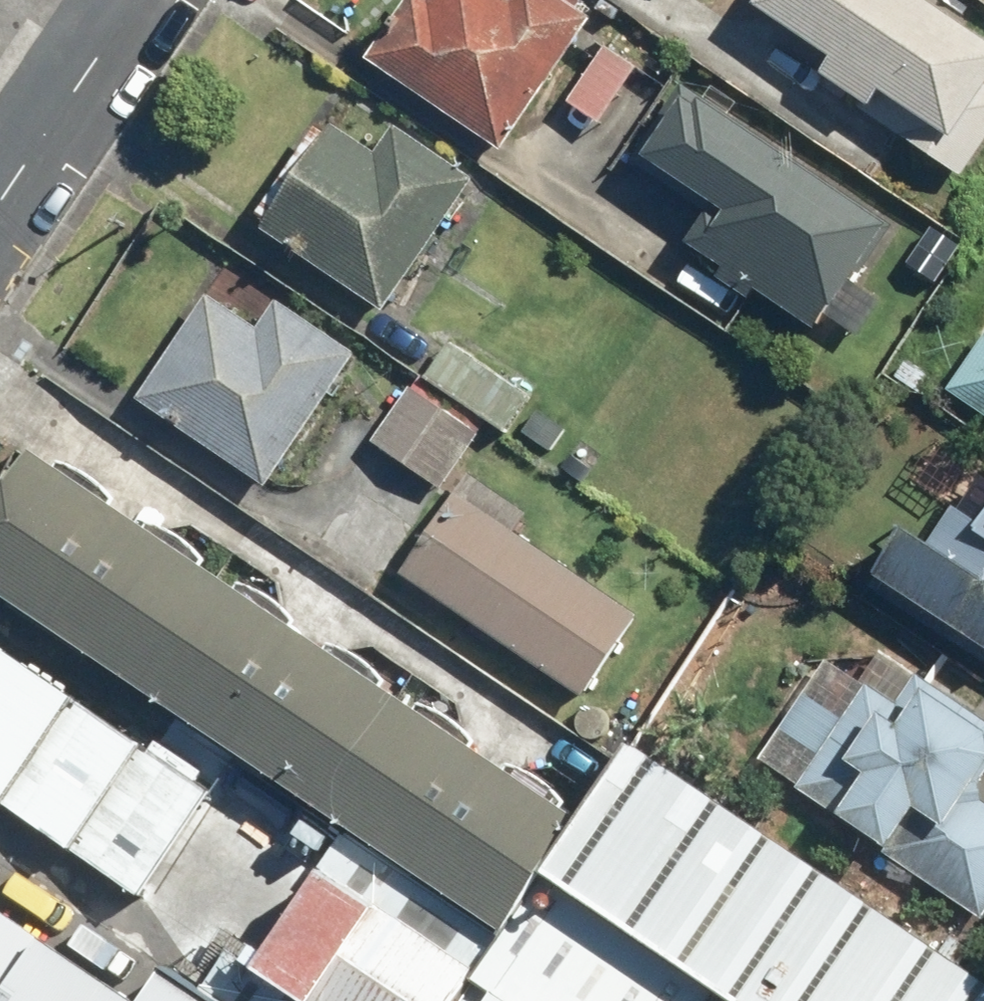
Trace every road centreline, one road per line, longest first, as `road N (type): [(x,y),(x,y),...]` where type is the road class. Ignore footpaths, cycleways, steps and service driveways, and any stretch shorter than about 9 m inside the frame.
road 1 (residential): [(137,0),(0,203)]

